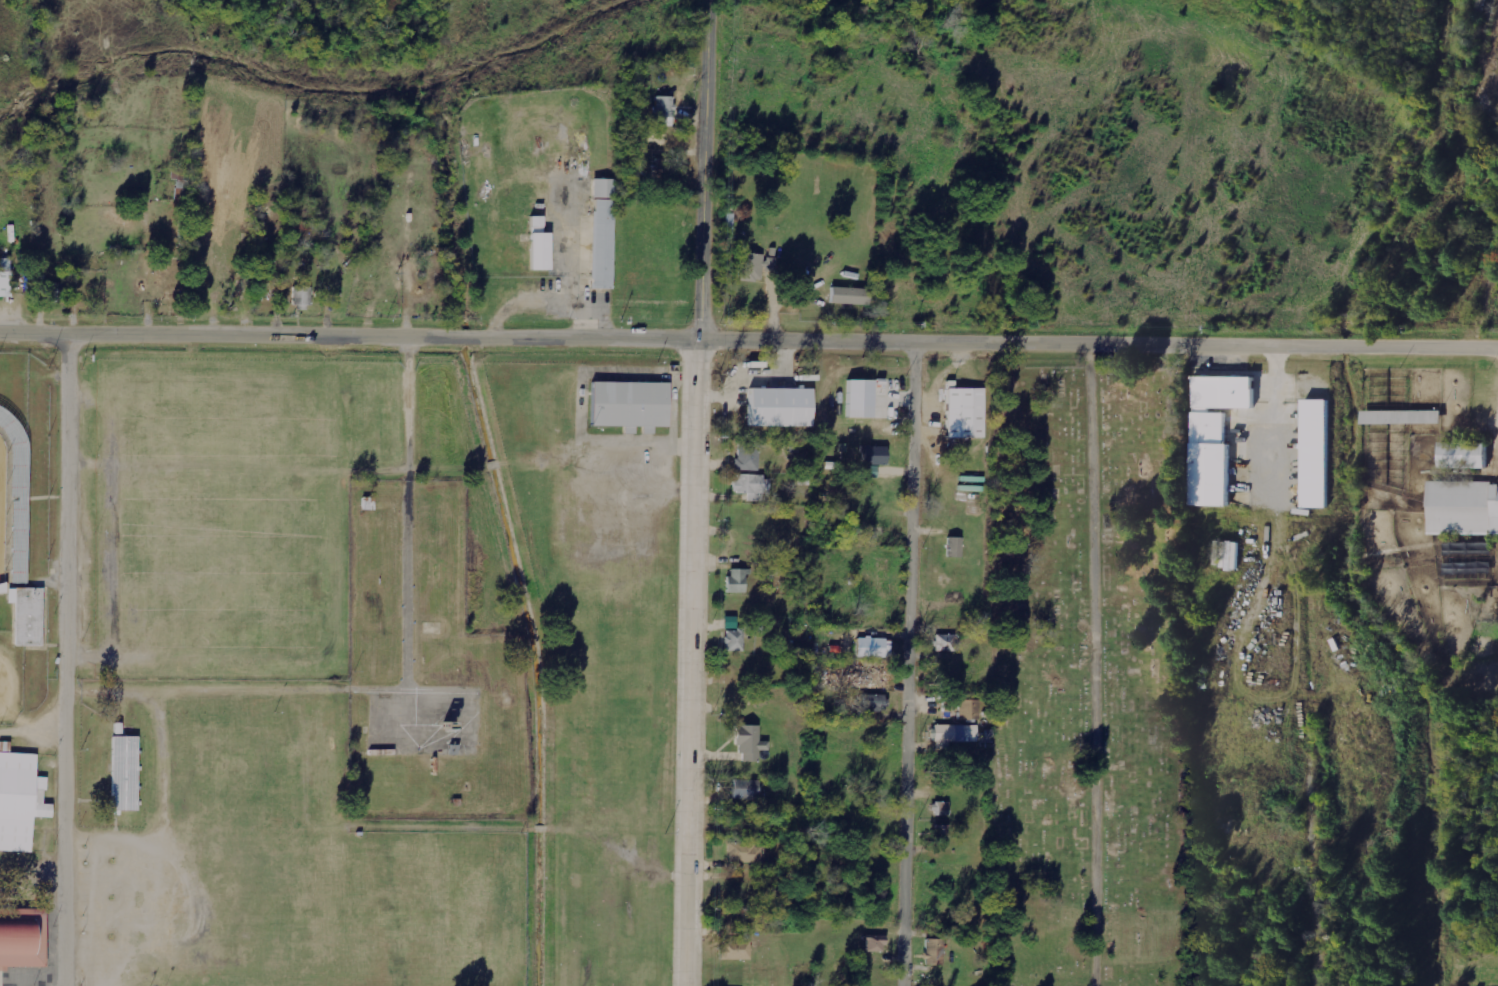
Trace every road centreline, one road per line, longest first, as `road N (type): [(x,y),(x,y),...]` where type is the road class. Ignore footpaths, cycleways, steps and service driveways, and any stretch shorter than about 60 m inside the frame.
road 1 (tertiary): [(1497,346),(0,327)]
road 2 (tertiary): [(687,985),(710,0)]
road 3 (residential): [(67,985),(72,328)]
road 4 (residential): [(908,985),(915,340)]
road 5 (residential): [(1103,985),(1092,345)]
road 6 (residential): [(1317,985),(1314,859)]

